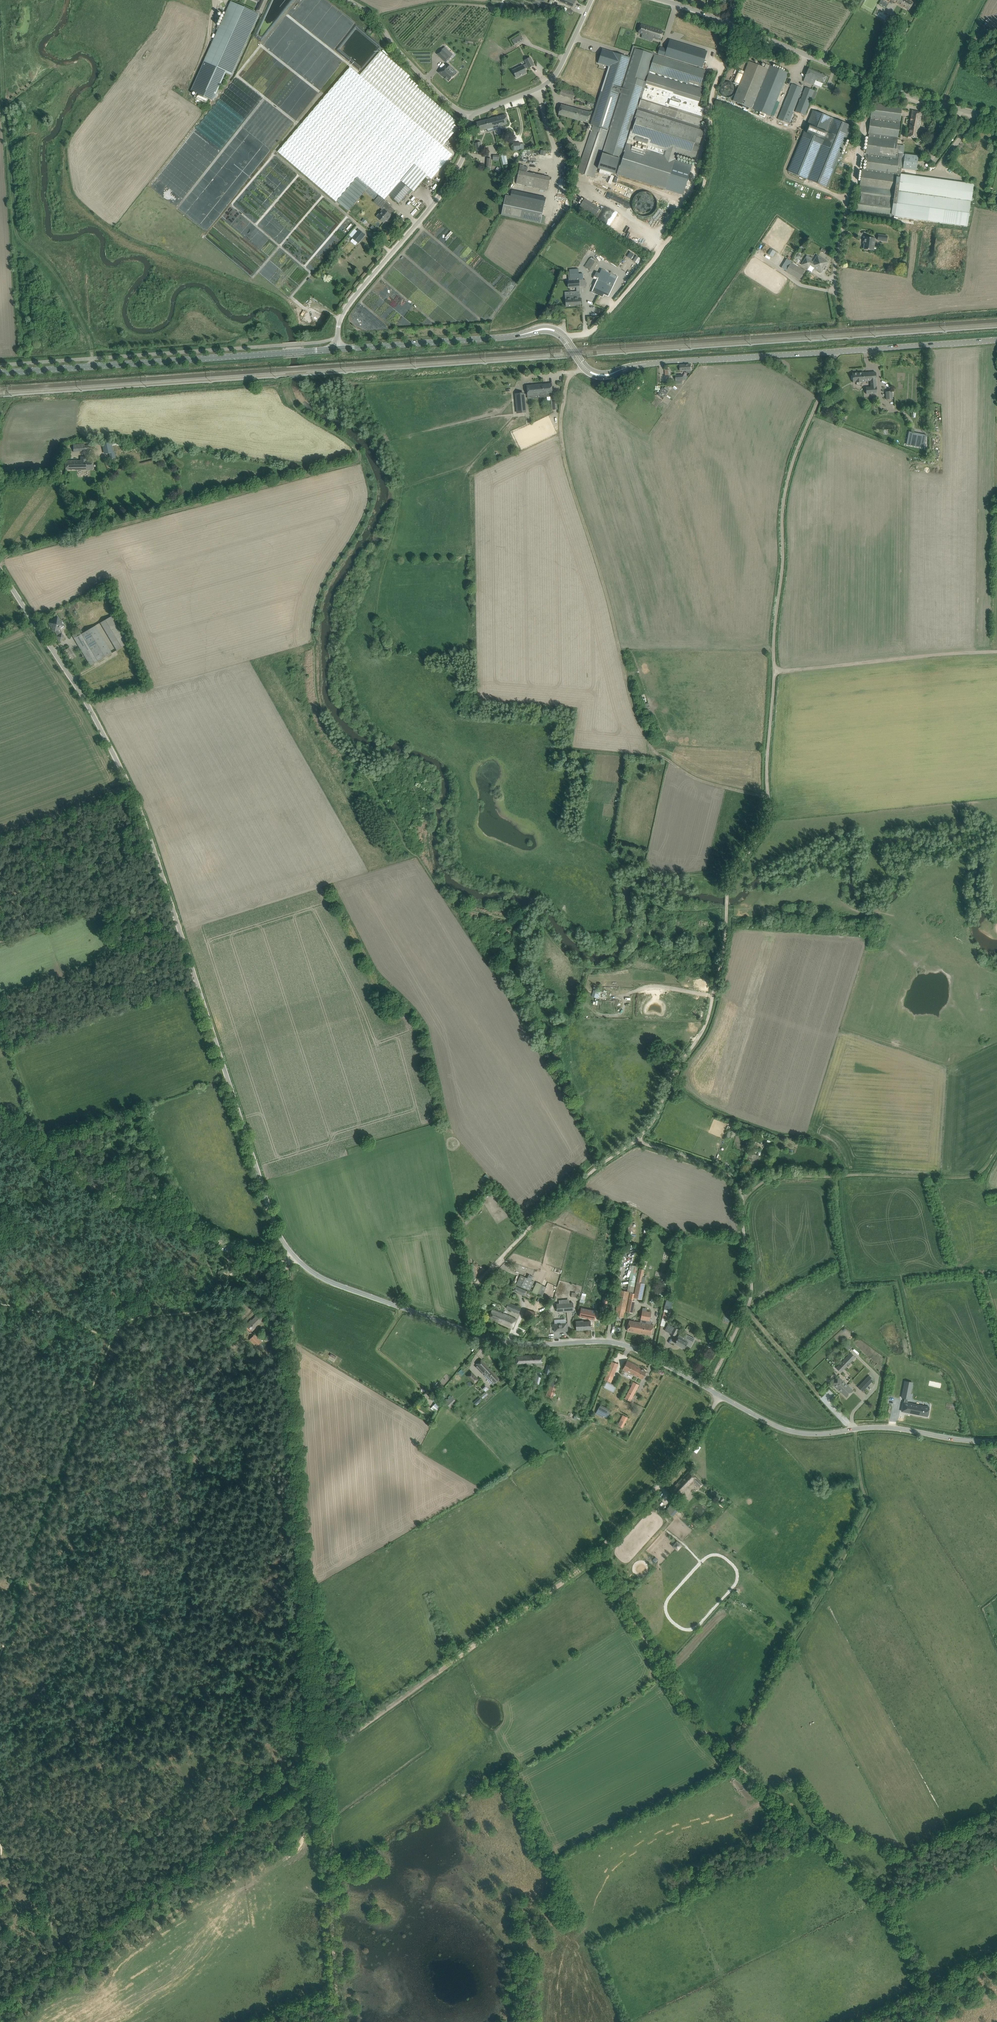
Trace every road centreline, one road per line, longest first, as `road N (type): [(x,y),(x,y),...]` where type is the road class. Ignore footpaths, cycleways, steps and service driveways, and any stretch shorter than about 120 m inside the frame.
road 1 (unclassified): [(480,1335),(321,1278),(281,1239),(142,815),(90,710),(0,569)]
road 2 (secondary): [(996,340),(645,364),(607,375),(584,367),(548,329),(338,349)]
road 3 (track): [(331,1872),(287,1273)]
road 4 (track): [(584,367),(569,377),(564,395),(564,452),(639,727),(691,776),(769,796)]
road 5 (track): [(887,1903),(709,1737),(597,1559),(612,1537)]
road 6 (track): [(733,26),(730,54),(711,94),(710,149),(695,204),(597,325),(564,338)]
road 7 (track): [(362,459),(0,557)]
road 8 (track): [(729,1757),(866,1506),(854,1429)]
road 9 (track): [(597,1559),(322,1757)]
road 10 (secondary): [(0,373),(338,349)]
road 11 (track): [(775,673),(784,497),(836,352)]
road 12 (track): [(708,1389),(750,1299),(741,1193),(721,1172),(638,1139)]
road 13 (track): [(742,1201),(781,1175),(974,1177),(996,1151)]
road 14 (unclassified): [(338,349),(342,315),(456,172),(470,118)]
road 15 (track): [(480,1335),(476,1285),(593,1170),(638,1139)]
road 16 (residential): [(720,1395),(622,1344),(525,1344),(480,1335)]
road 17 (track): [(726,910),(730,881),(771,817),(775,673)]
road 18 (track): [(638,1139),(705,1025),(726,910)]
road 19 (unclassified): [(944,1437),(870,1427),(802,1433),(720,1395)]
road 20 (track): [(996,651),(775,673)]
road 21 (unclassified): [(872,82),(834,267),(836,296)]
road 22 (unclassified): [(470,118),(547,83),(591,0)]
road 23 (unclassified): [(470,118),(427,82),(375,17),(348,0)]
road 24 (unclassified): [(733,26),(872,82)]
road 25 (unclassified): [(872,82),(996,119)]
road 26 (track): [(996,1848),(887,1903)]

